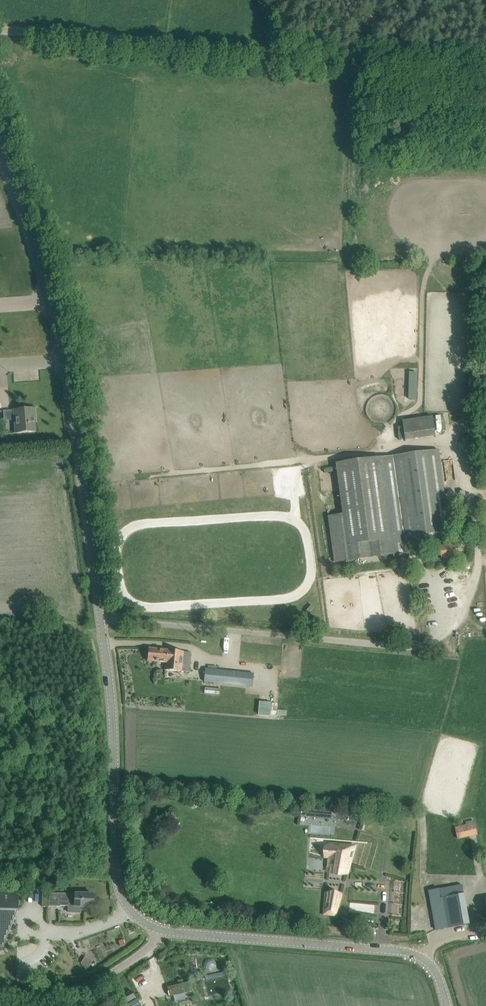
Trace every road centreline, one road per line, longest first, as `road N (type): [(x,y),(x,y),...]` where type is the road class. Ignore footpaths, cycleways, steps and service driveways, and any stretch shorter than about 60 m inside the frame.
road 1 (unclassified): [(159,930),(130,911),(117,882),(104,651),(65,361),(0,152)]
road 2 (unclassified): [(485,78),(0,30)]
road 3 (unclassified): [(421,958),(159,930)]
road 4 (unclassified): [(0,997),(89,985),(159,930)]

